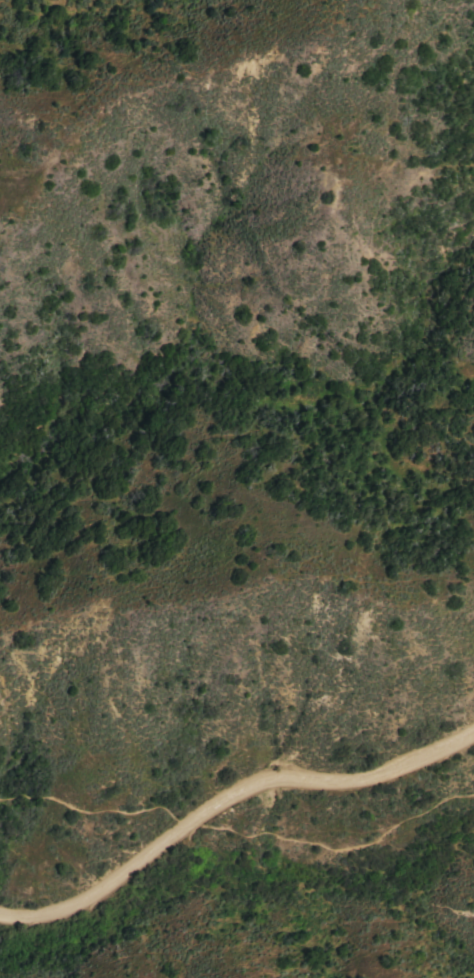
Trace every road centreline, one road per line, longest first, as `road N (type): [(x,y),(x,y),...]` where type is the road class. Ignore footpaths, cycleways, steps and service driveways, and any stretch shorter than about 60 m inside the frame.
road 1 (residential): [(0,914),(35,916),(96,897),(239,787),(272,779),(357,782),(432,755),(473,729)]

